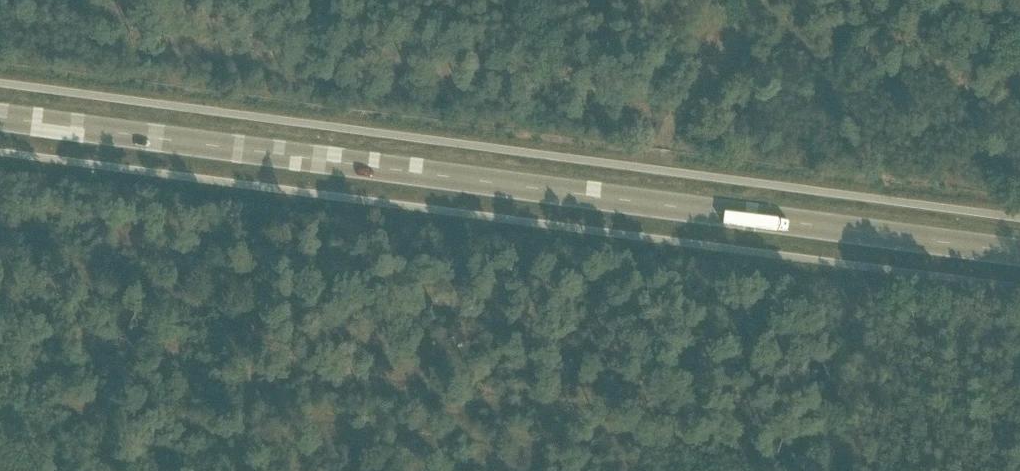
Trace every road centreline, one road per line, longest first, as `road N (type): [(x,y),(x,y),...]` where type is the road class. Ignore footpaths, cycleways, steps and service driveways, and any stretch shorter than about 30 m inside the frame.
road 1 (primary): [(1019,247),(0,102)]
road 2 (track): [(835,470),(842,329)]
road 3 (track): [(672,128),(739,60),(753,26)]

